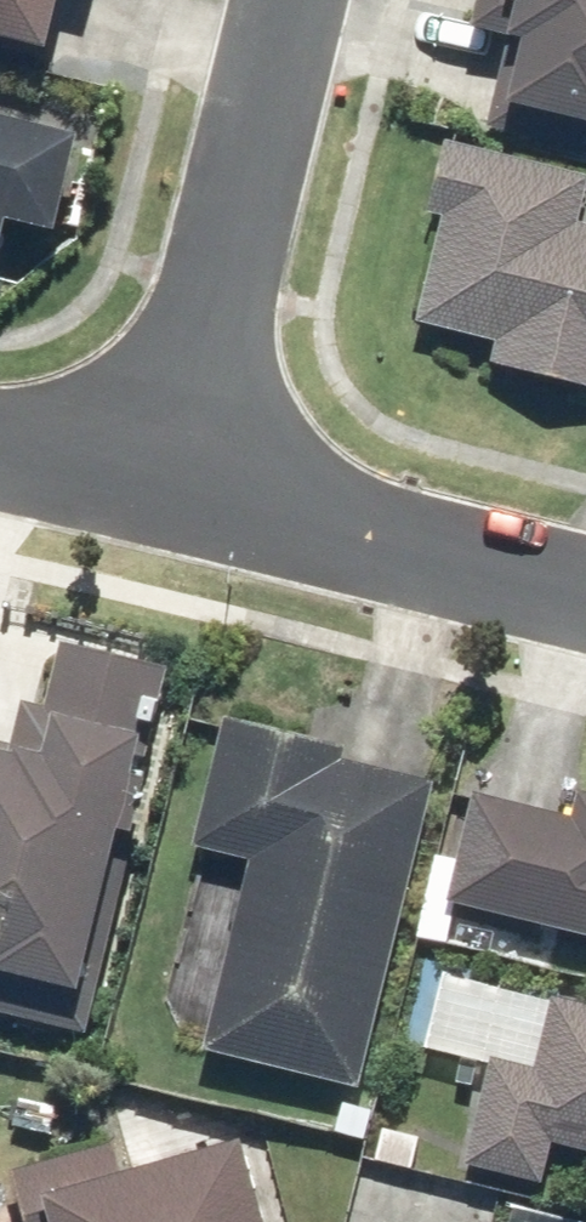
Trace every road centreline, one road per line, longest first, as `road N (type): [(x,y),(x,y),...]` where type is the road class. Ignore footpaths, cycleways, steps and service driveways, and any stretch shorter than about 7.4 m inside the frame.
road 1 (residential): [(162,464),(283,0)]
road 2 (residential): [(585,581),(162,464)]
road 3 (residential): [(162,464),(0,444)]

